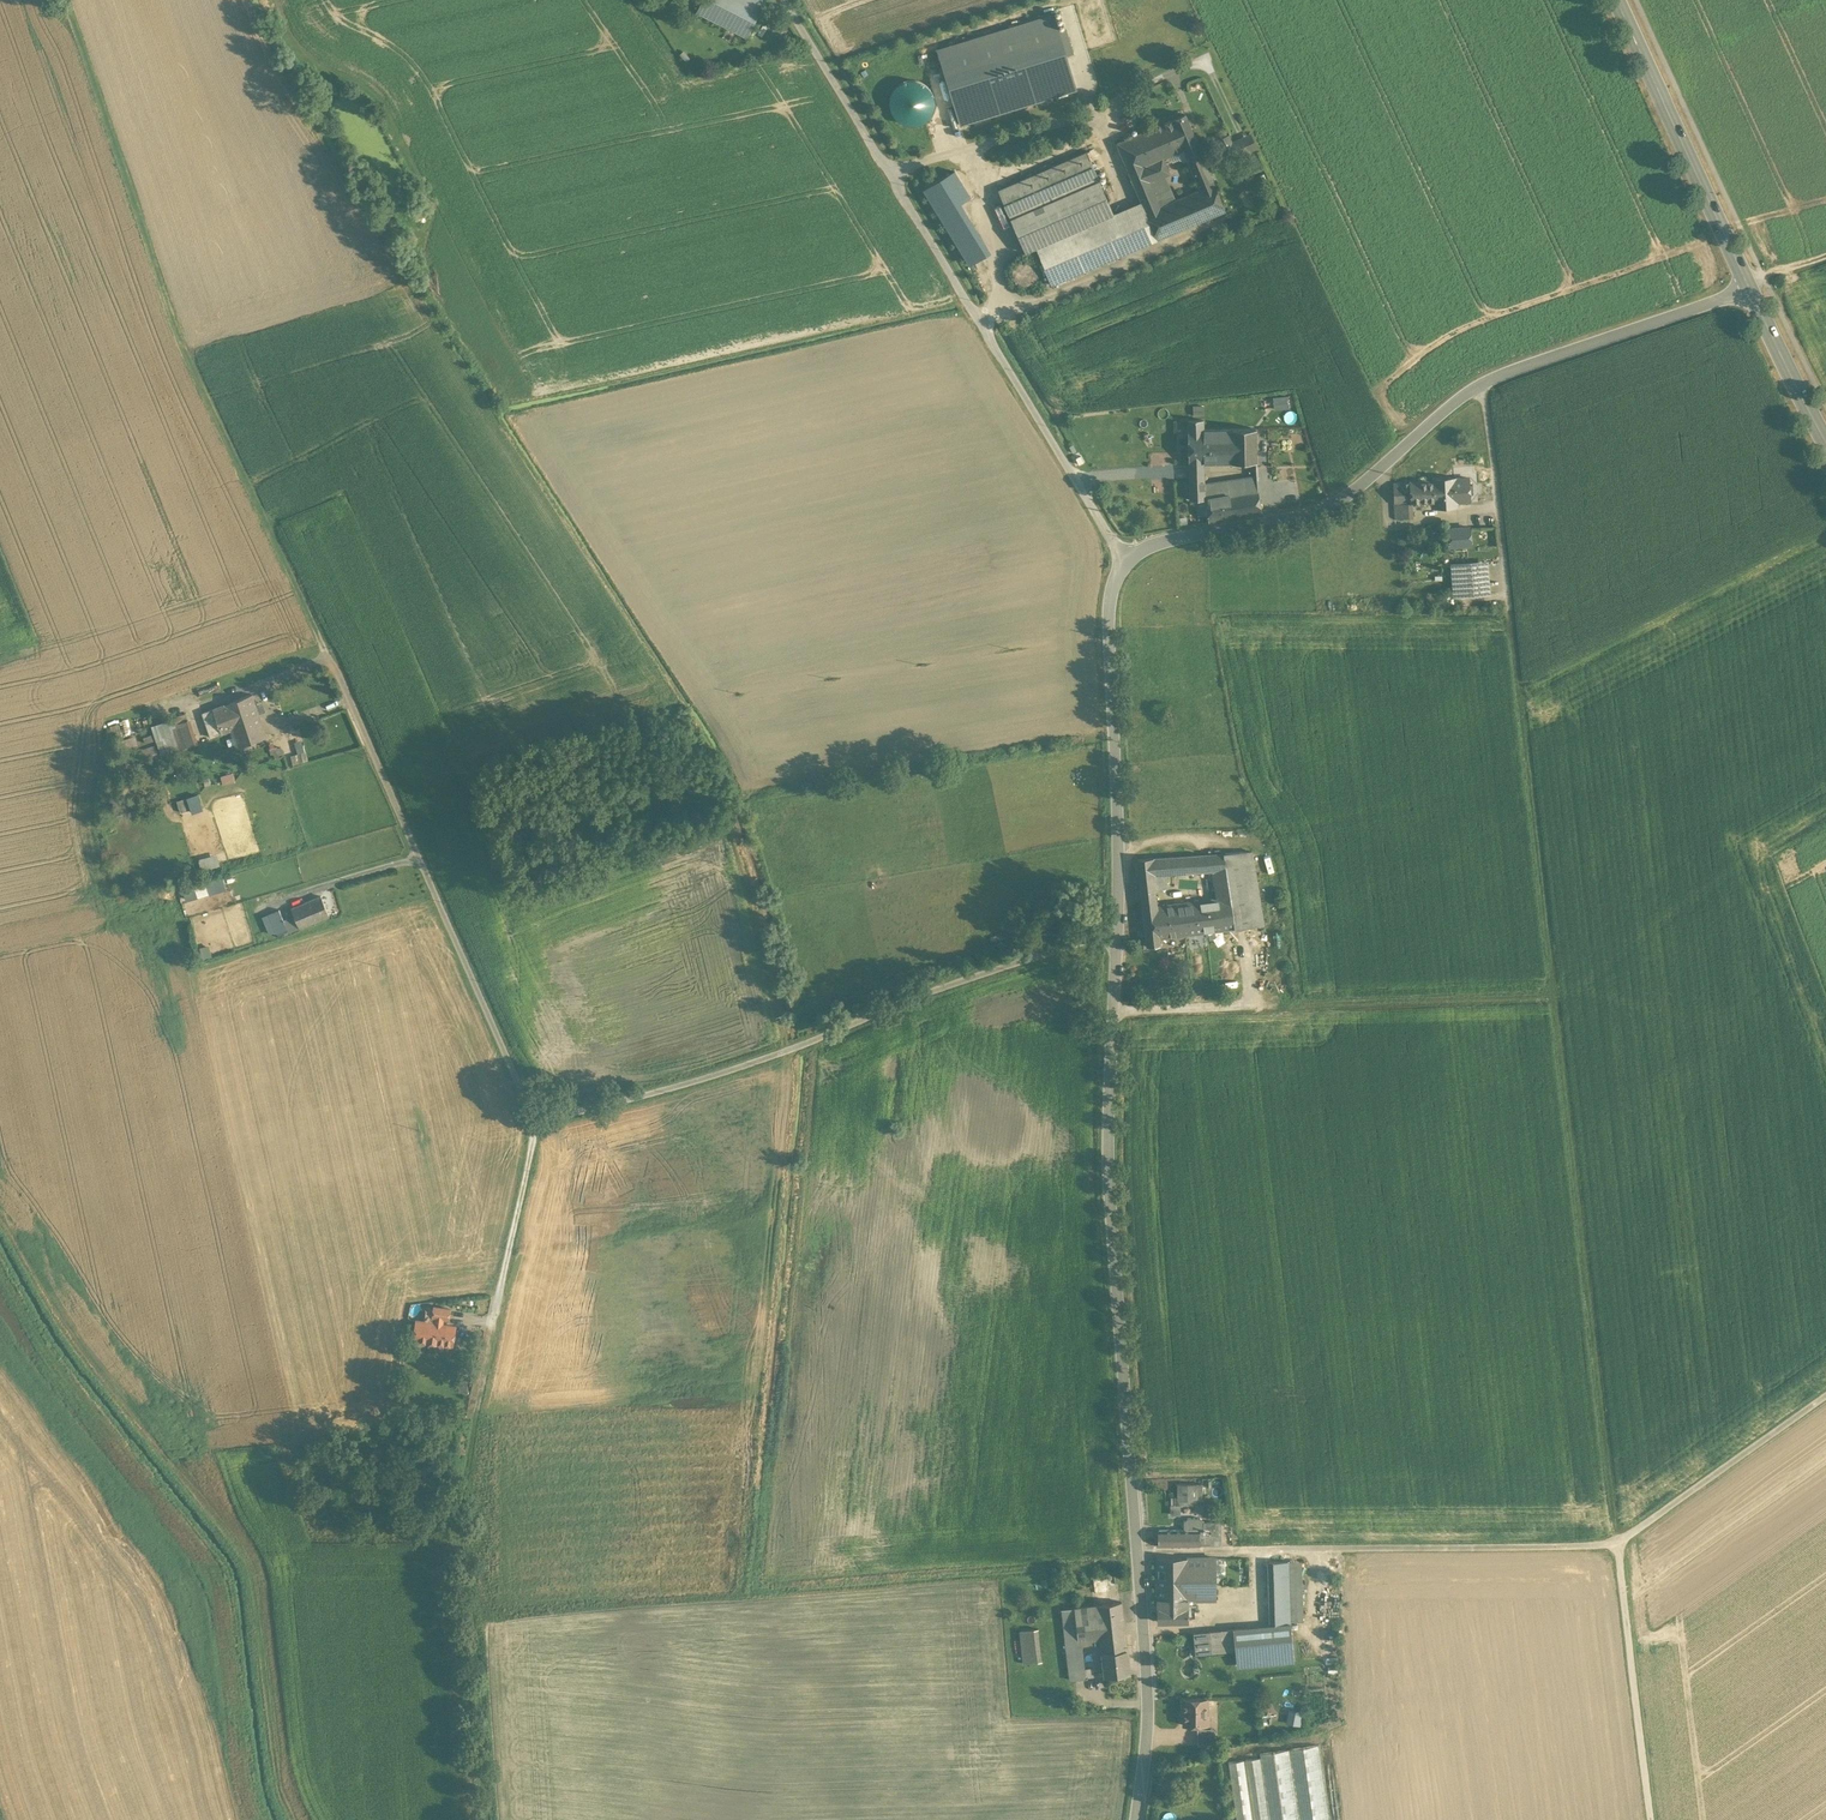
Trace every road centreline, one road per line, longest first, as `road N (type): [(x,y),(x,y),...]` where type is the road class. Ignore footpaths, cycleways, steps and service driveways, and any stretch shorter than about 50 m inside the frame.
road 1 (track): [(1483,383),(1649,1819)]
road 2 (unclassified): [(322,643),(536,1122),(725,1072),(1118,933)]
road 3 (unclassified): [(1136,1819),(1148,1709),(1111,1117),(1118,933)]
road 4 (track): [(1825,1396),(1617,1543),(1138,1551)]
road 5 (track): [(536,1122),(459,1486),(486,1819)]
road 6 (unclassified): [(1123,558),(1320,510),(1483,383),(1751,290)]
road 7 (track): [(70,0),(179,332),(322,643)]
road 8 (unclassified): [(1123,558),(783,0)]
road 9 (unclassified): [(1118,933),(1110,605),(1123,558)]
road 10 (primary): [(1617,0),(1751,290)]
road 11 (track): [(1555,997),(1252,1006)]
road 12 (primary): [(1751,290),(1825,441)]

